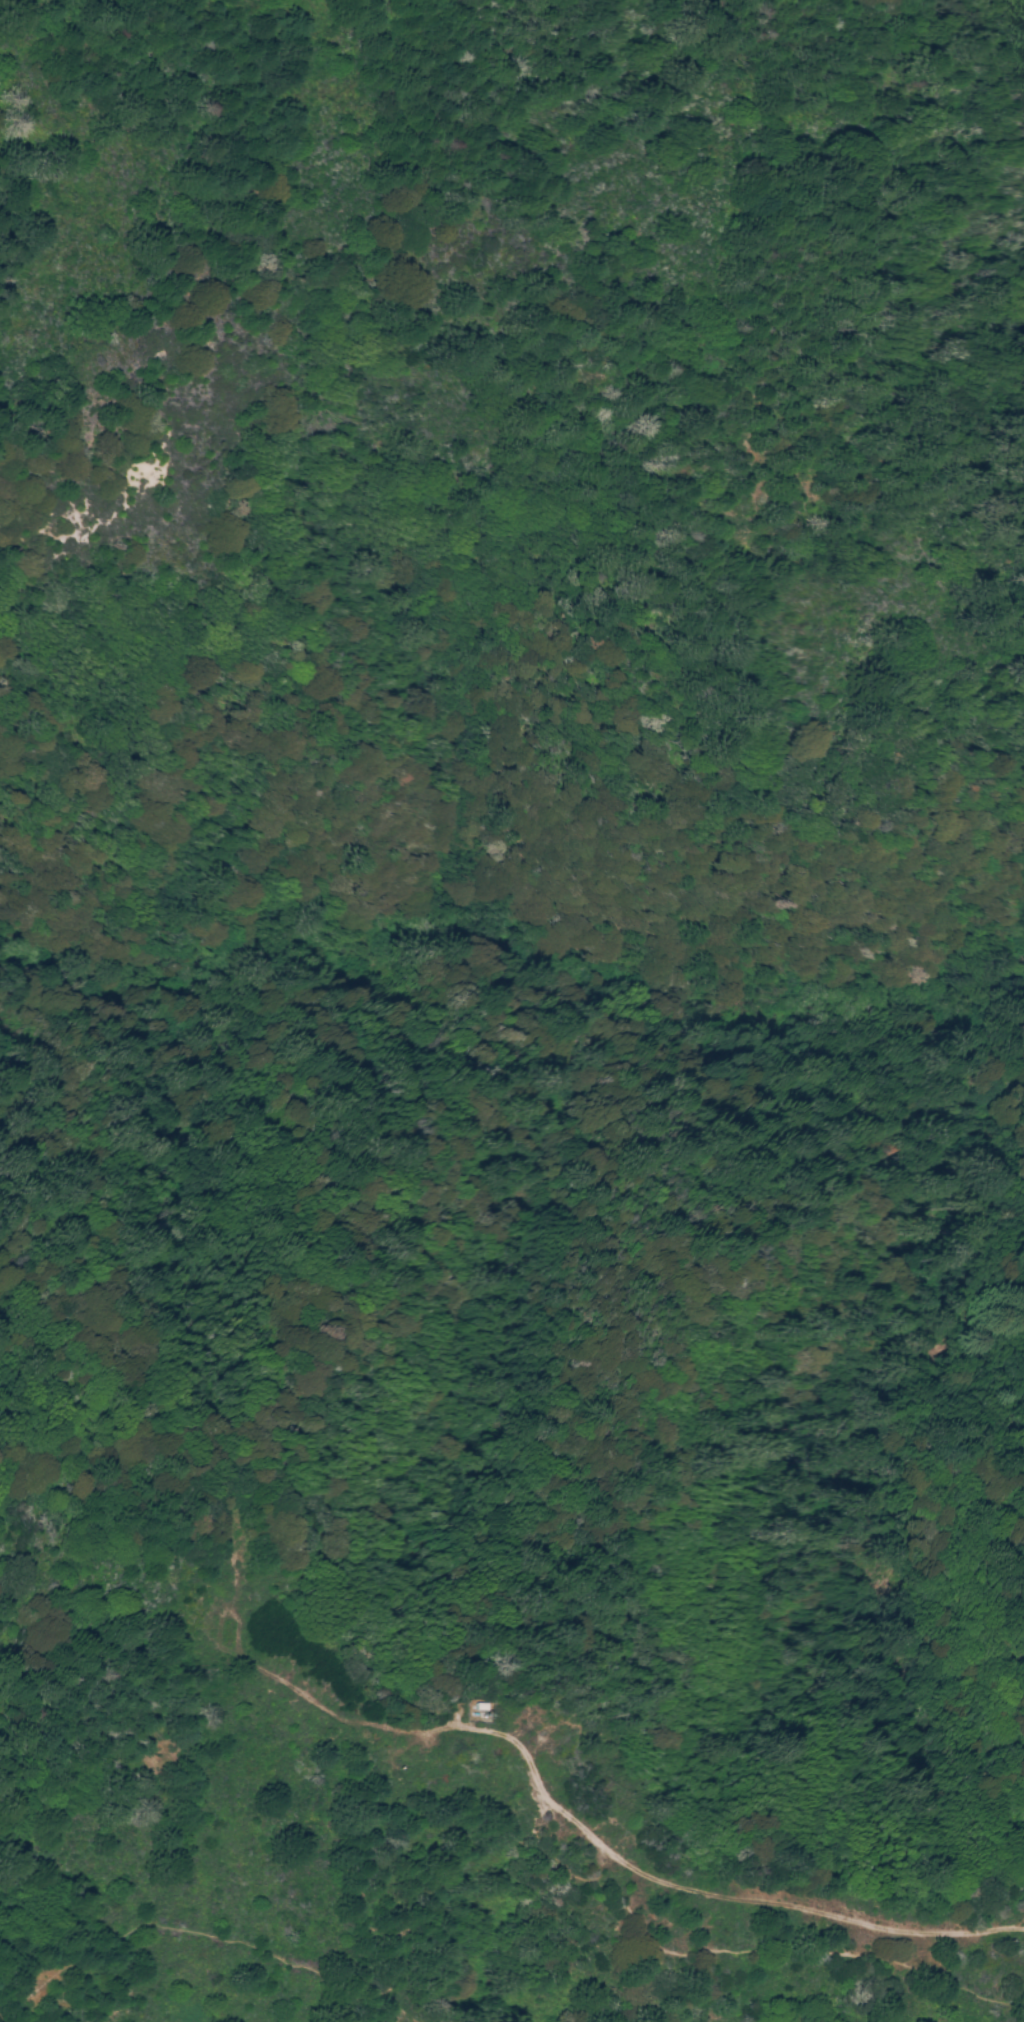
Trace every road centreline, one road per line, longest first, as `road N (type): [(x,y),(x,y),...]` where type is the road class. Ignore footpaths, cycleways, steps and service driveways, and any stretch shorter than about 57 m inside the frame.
road 1 (track): [(891,2021),(884,1966),(813,1959),(751,1972),(677,1963),(597,1901),(506,1853),(424,1898),(372,2015),(159,1925),(14,1873),(0,1877)]

